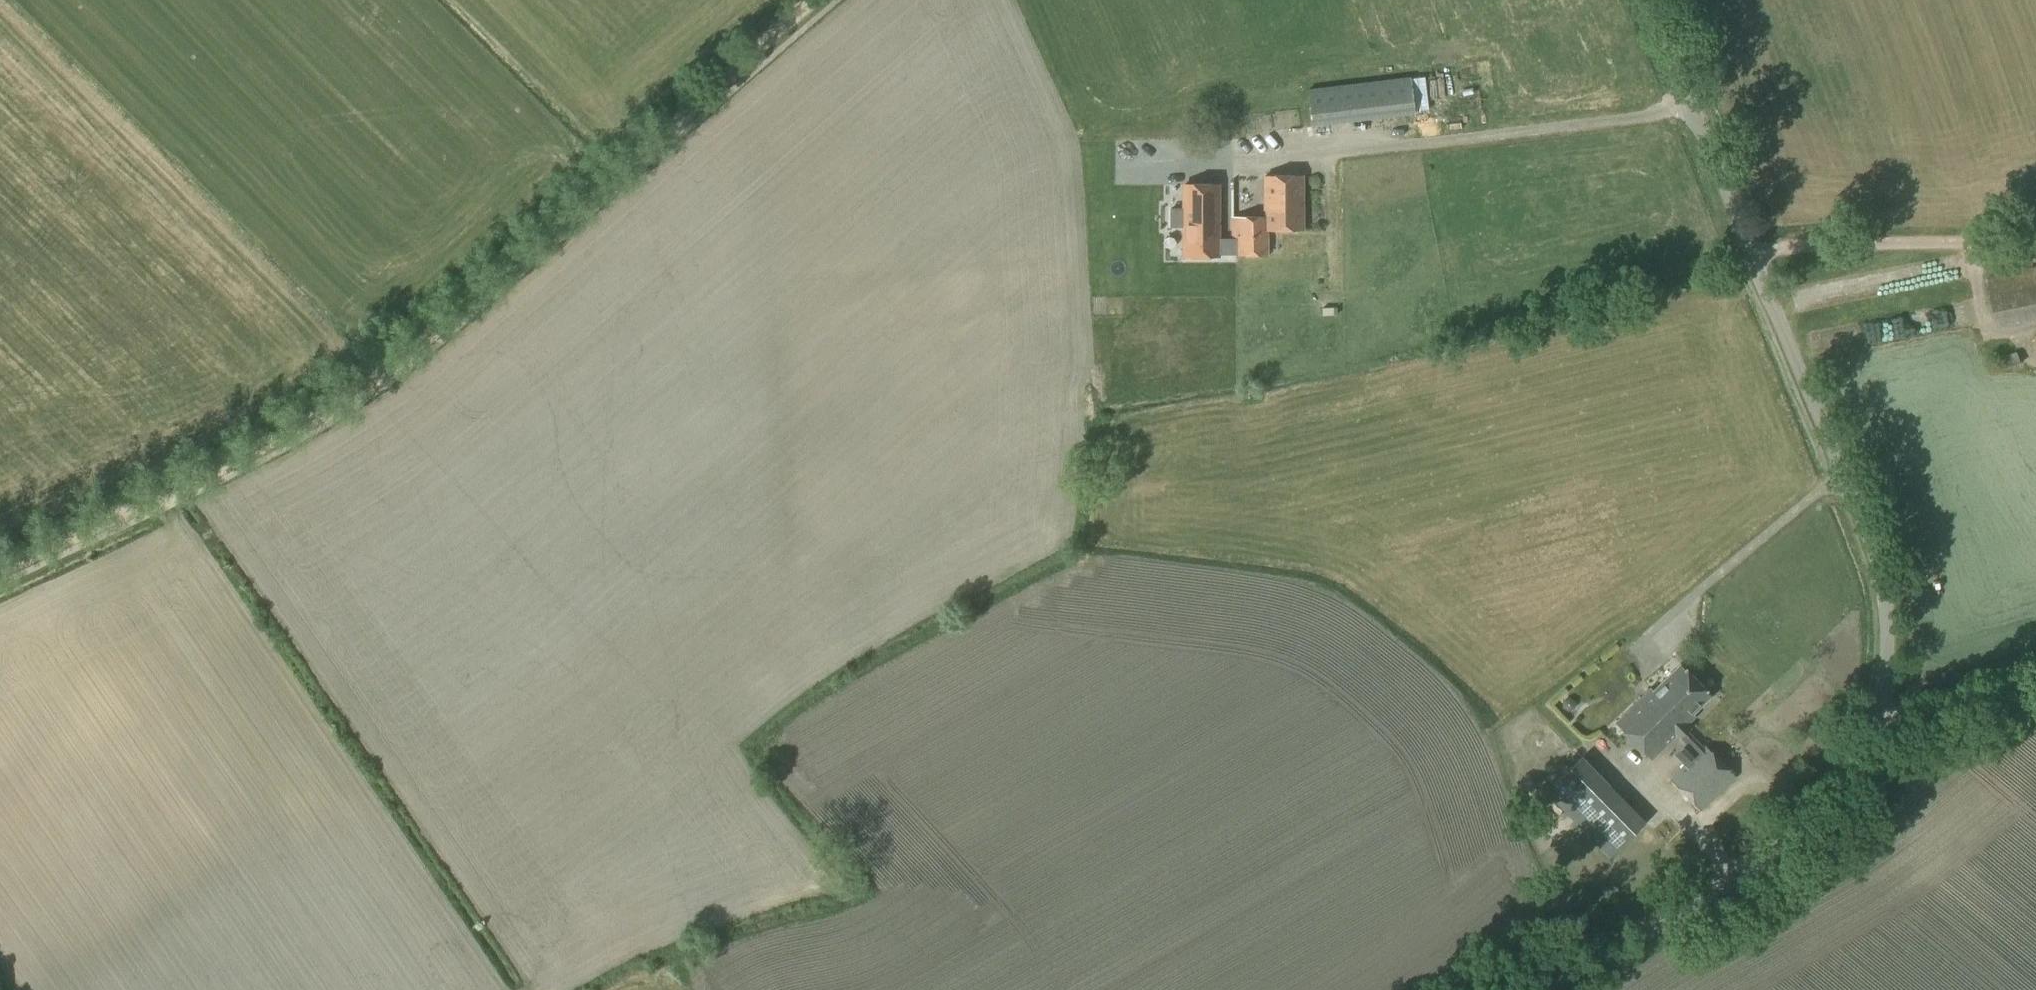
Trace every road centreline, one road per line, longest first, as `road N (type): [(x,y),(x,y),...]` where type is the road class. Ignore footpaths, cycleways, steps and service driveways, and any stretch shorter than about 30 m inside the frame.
road 1 (unclassified): [(1543,989),(1709,898),(1801,826),(1835,789),(1869,726),(1886,641),(1877,559),(1647,0)]
road 2 (track): [(811,0),(407,352),(276,438),(0,568)]
road 3 (track): [(1869,726),(2035,667)]

